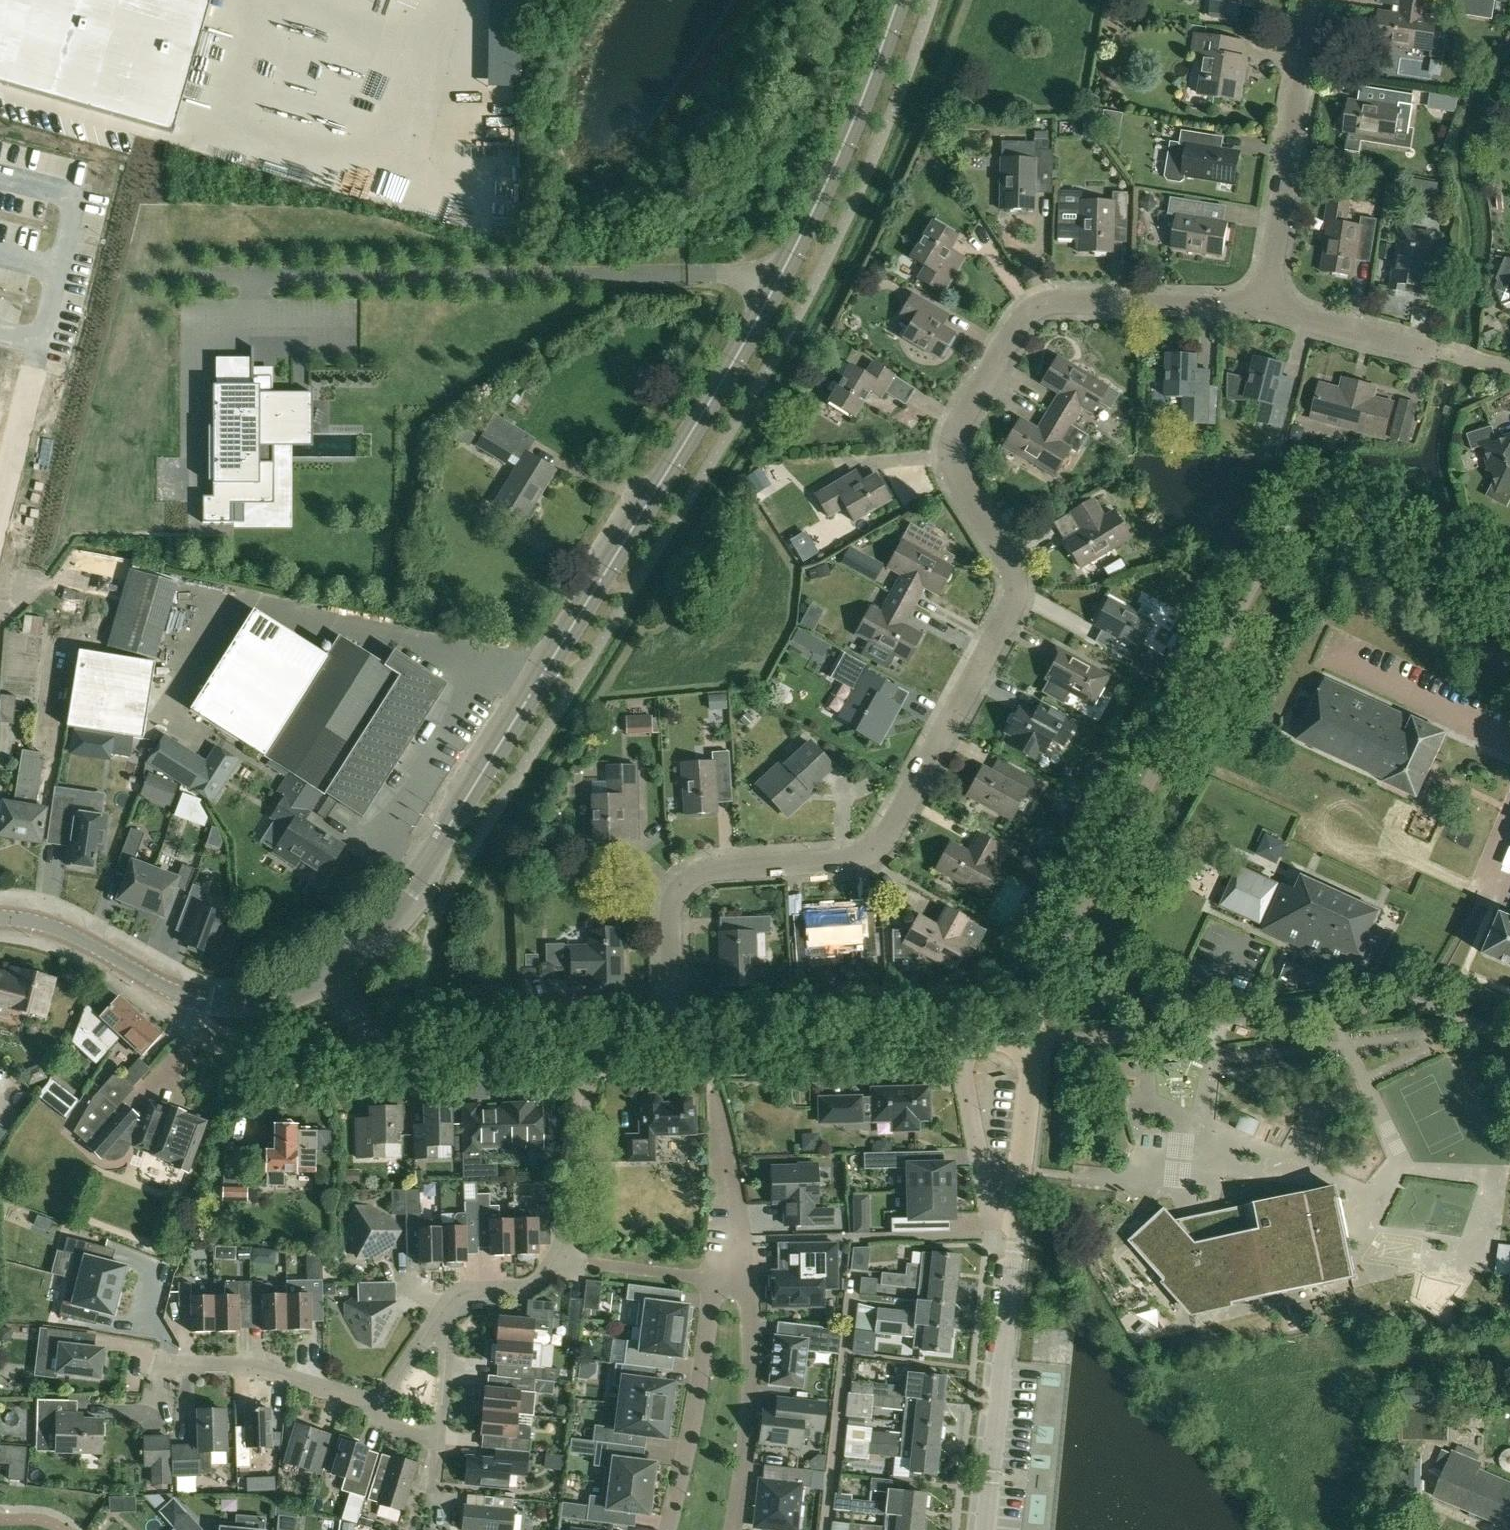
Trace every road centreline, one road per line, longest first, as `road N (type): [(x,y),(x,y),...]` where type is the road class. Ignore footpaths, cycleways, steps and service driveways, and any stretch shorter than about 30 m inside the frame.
road 1 (residential): [(669,1044),(678,896),(713,871),(850,862),(875,852),(1015,607),(1012,566),(957,478),(951,452),(1031,311),(1071,301),(1264,309)]
road 2 (tertiary): [(331,970),(396,905),(447,830),(701,418),(819,199),(898,0)]
road 3 (residential): [(1032,1039),(1064,943),(1294,514),(1323,502),(1349,505),(1509,597)]
road 4 (residential): [(1509,1047),(1466,1019),(1402,1004),(1032,1039)]
road 5 (residential): [(449,1308),(468,1289),(519,1290),(550,1275),(593,1048)]
road 6 (residential): [(1264,309),(1315,0)]
road 7 (residential): [(984,1529),(1020,1220)]
road 8 (residential): [(331,970),(375,1040),(391,1051),(593,1048)]
road 9 (residential): [(669,1044),(958,1040)]
road 10 (residential): [(736,1253),(714,1279),(701,1389),(668,1529)]
road 11 (residential): [(736,1253),(753,1318),(752,1396),(732,1529)]
road 12 (residential): [(1509,371),(1264,309)]
road 13 (residential): [(825,1529),(852,1279)]
road 14 (residential): [(378,1402),(231,1364),(159,1365)]
road 15 (residential): [(958,1040),(990,1214),(1020,1220)]
road 16 (tertiary): [(152,982),(202,1001),(249,1002),(331,970)]
road 17 (residential): [(1020,1220),(1032,1039)]
road 18 (residential): [(714,1076),(736,1253)]
road 19 (tertiary): [(0,917),(73,935),(152,982)]
road 20 (residential): [(254,1063),(225,1052),(163,1007),(152,982)]
road 21 (residential): [(437,1438),(449,1308)]

